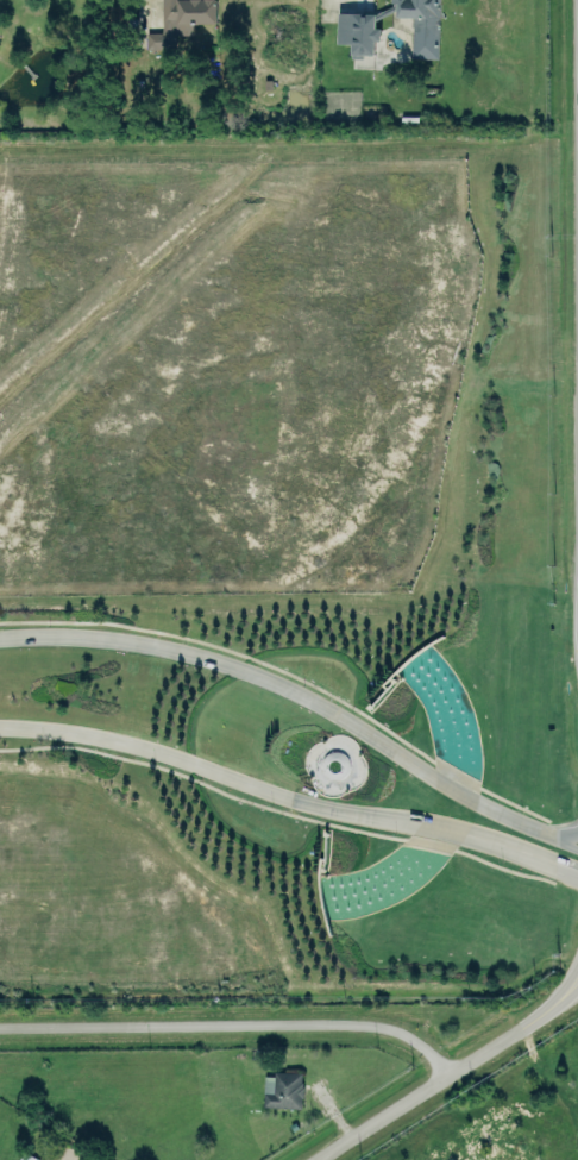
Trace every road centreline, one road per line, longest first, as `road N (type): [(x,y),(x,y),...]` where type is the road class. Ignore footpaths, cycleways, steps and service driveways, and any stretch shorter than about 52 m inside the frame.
road 1 (secondary): [(577,848),(457,792),(252,671),(126,640),(0,636)]
road 2 (secondary): [(0,727),(139,746),(264,791),(505,849)]
road 3 (residential): [(446,1077),(401,1032),(343,1020),(0,1023)]
road 4 (residential): [(317,1159),(544,1011),(577,978)]

